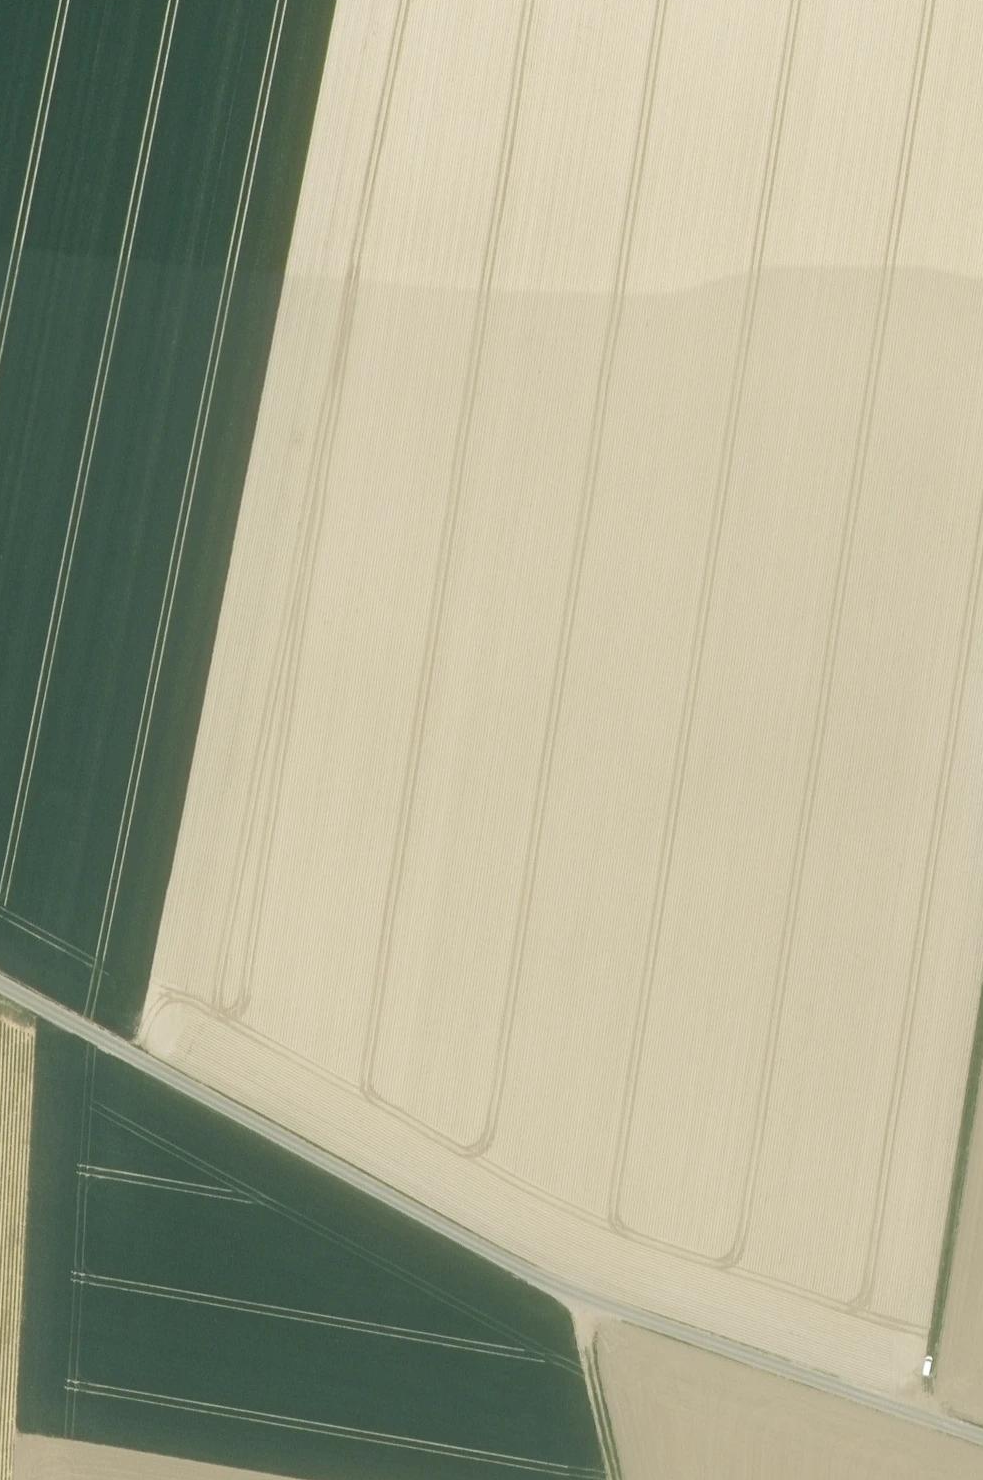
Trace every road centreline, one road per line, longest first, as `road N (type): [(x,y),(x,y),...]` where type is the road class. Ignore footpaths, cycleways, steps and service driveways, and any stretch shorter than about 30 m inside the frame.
road 1 (unclassified): [(0,984),(545,1284),(982,1440)]
road 2 (track): [(936,1424),(982,1120)]
road 3 (track): [(574,1297),(614,1479)]

